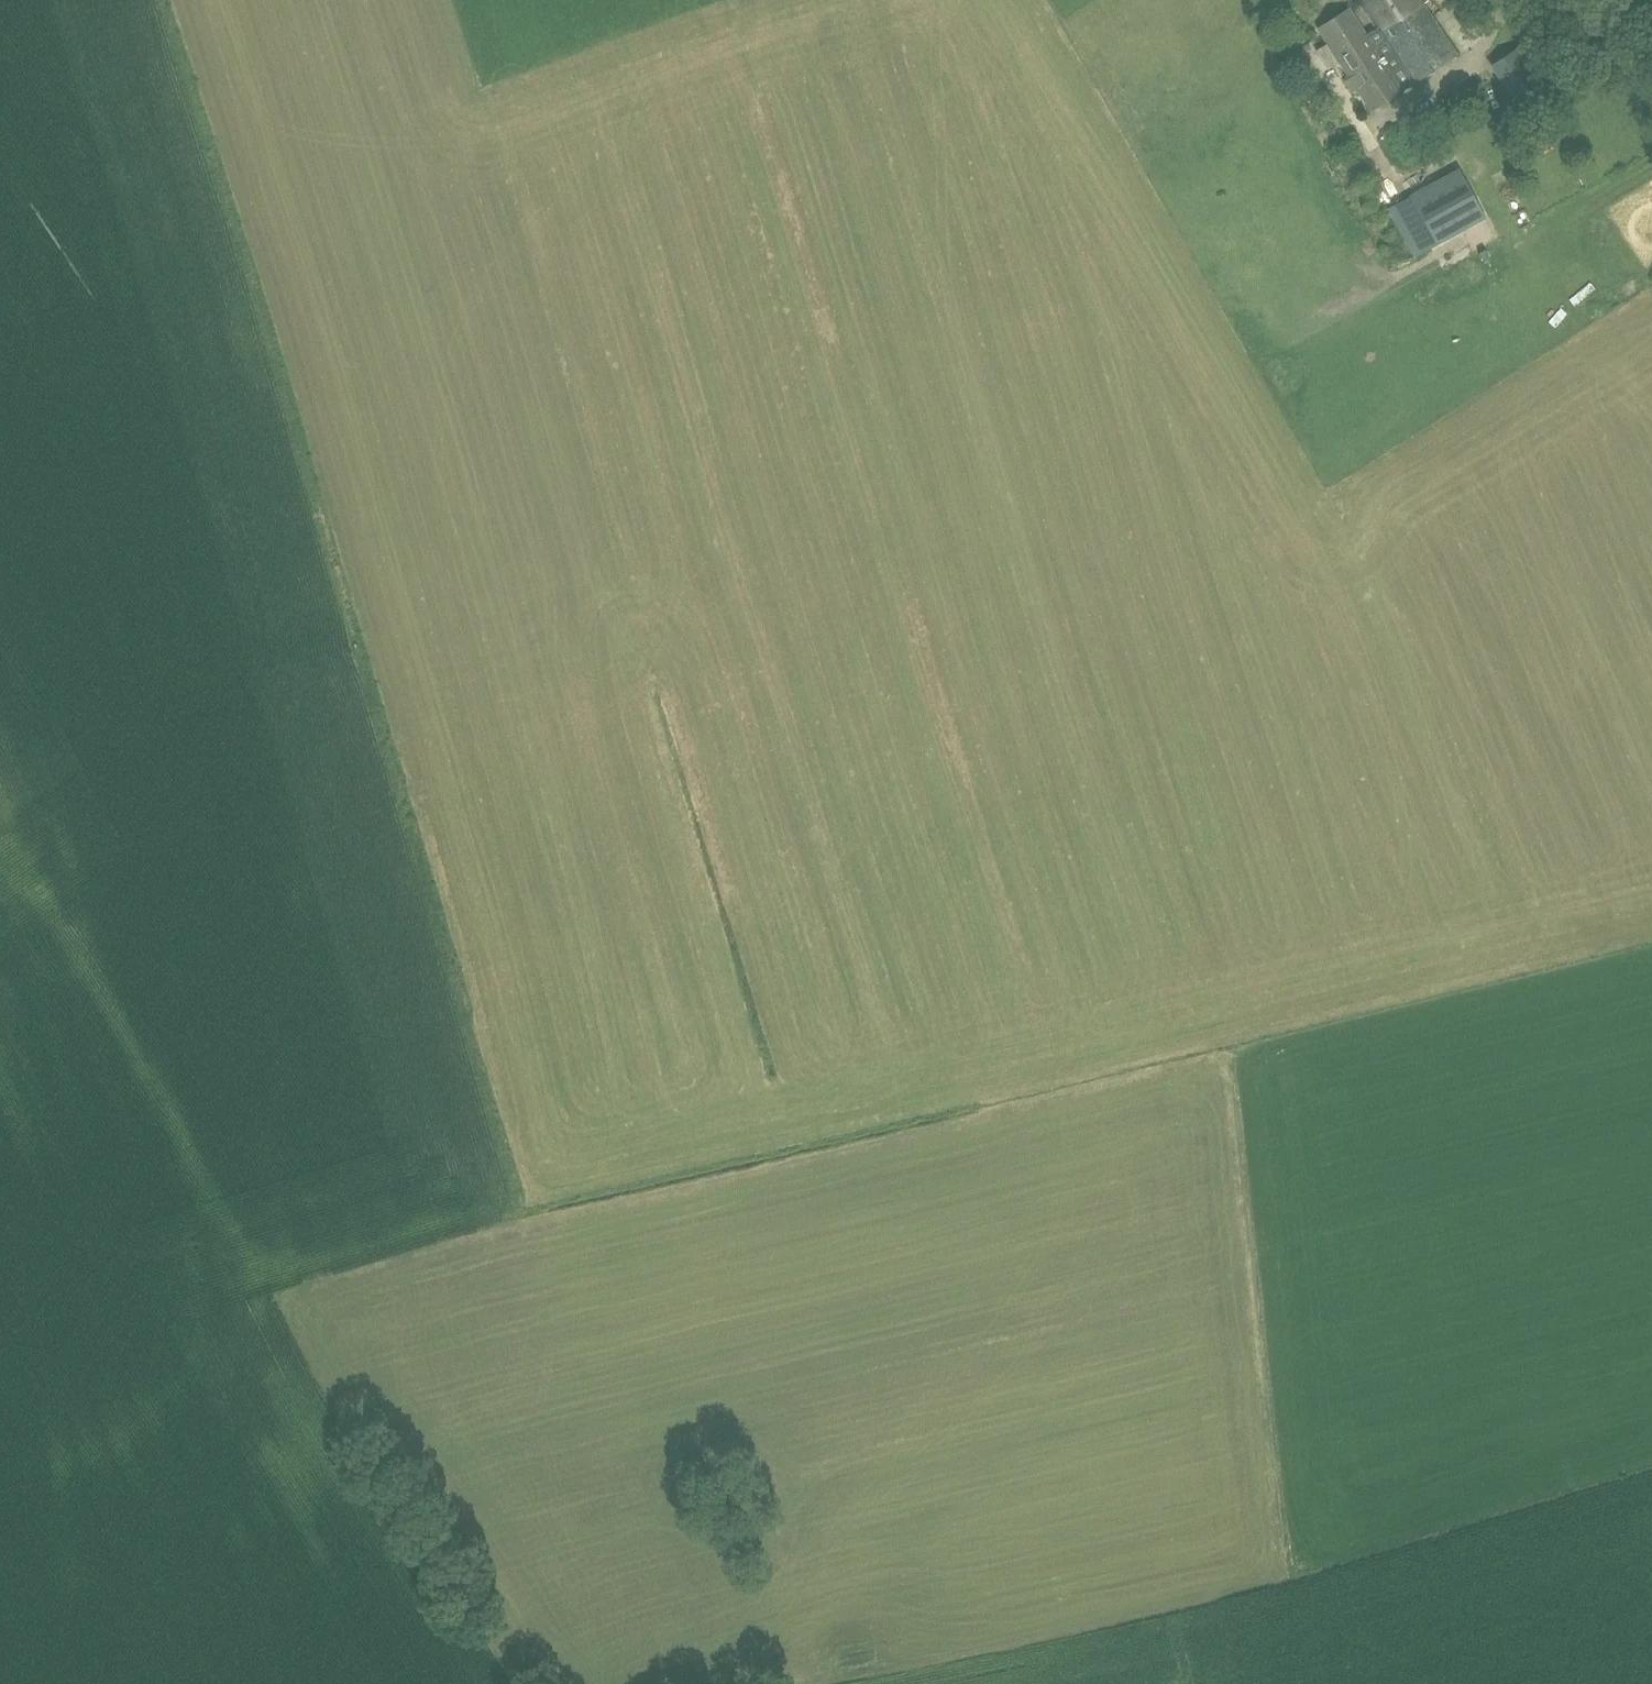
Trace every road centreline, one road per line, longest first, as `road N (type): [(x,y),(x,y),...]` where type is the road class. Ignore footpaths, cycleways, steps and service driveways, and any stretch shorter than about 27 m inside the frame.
road 1 (unclassified): [(1651,95),(1571,0)]

